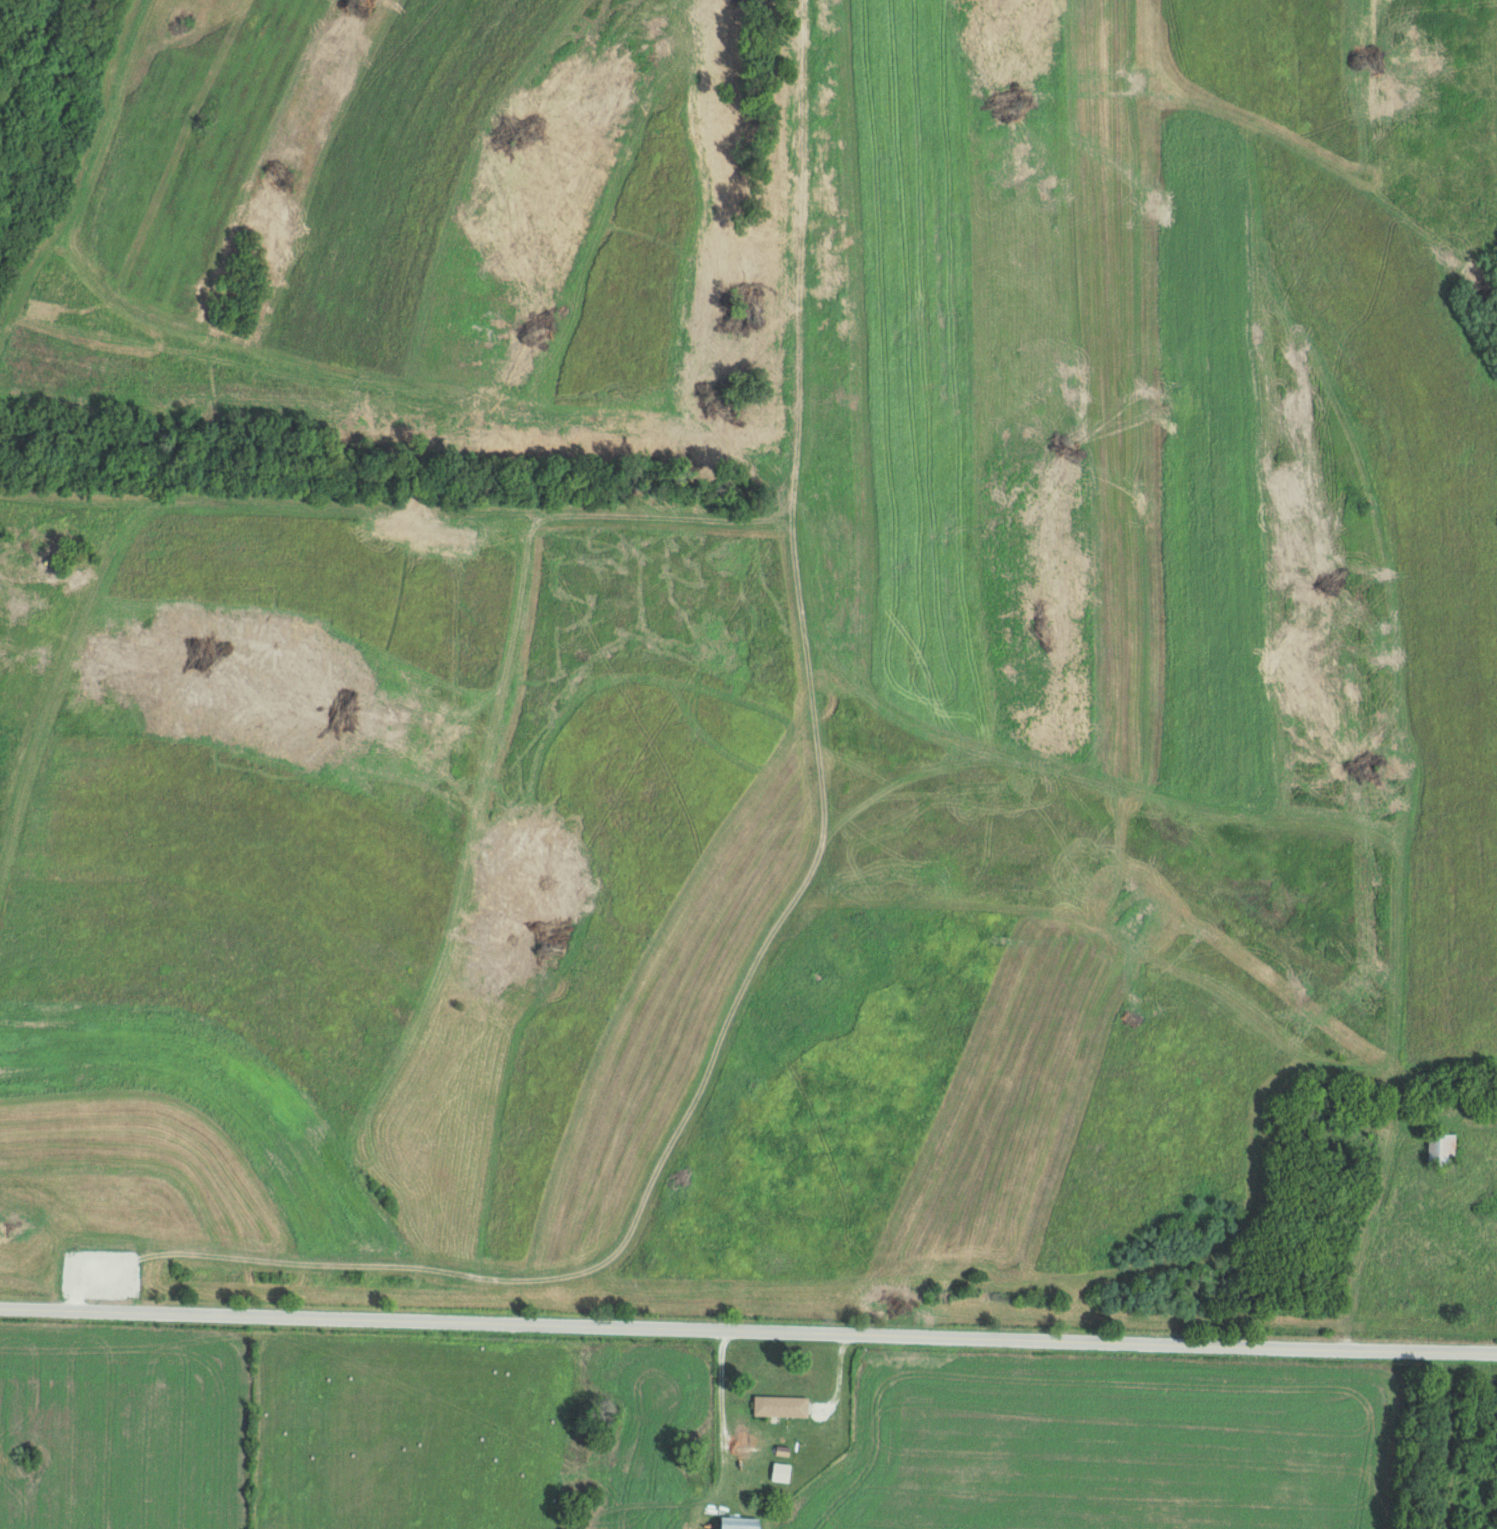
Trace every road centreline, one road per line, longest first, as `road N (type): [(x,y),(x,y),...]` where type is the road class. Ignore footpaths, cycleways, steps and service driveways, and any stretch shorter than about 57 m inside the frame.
road 1 (residential): [(1496,1349),(0,1307)]

